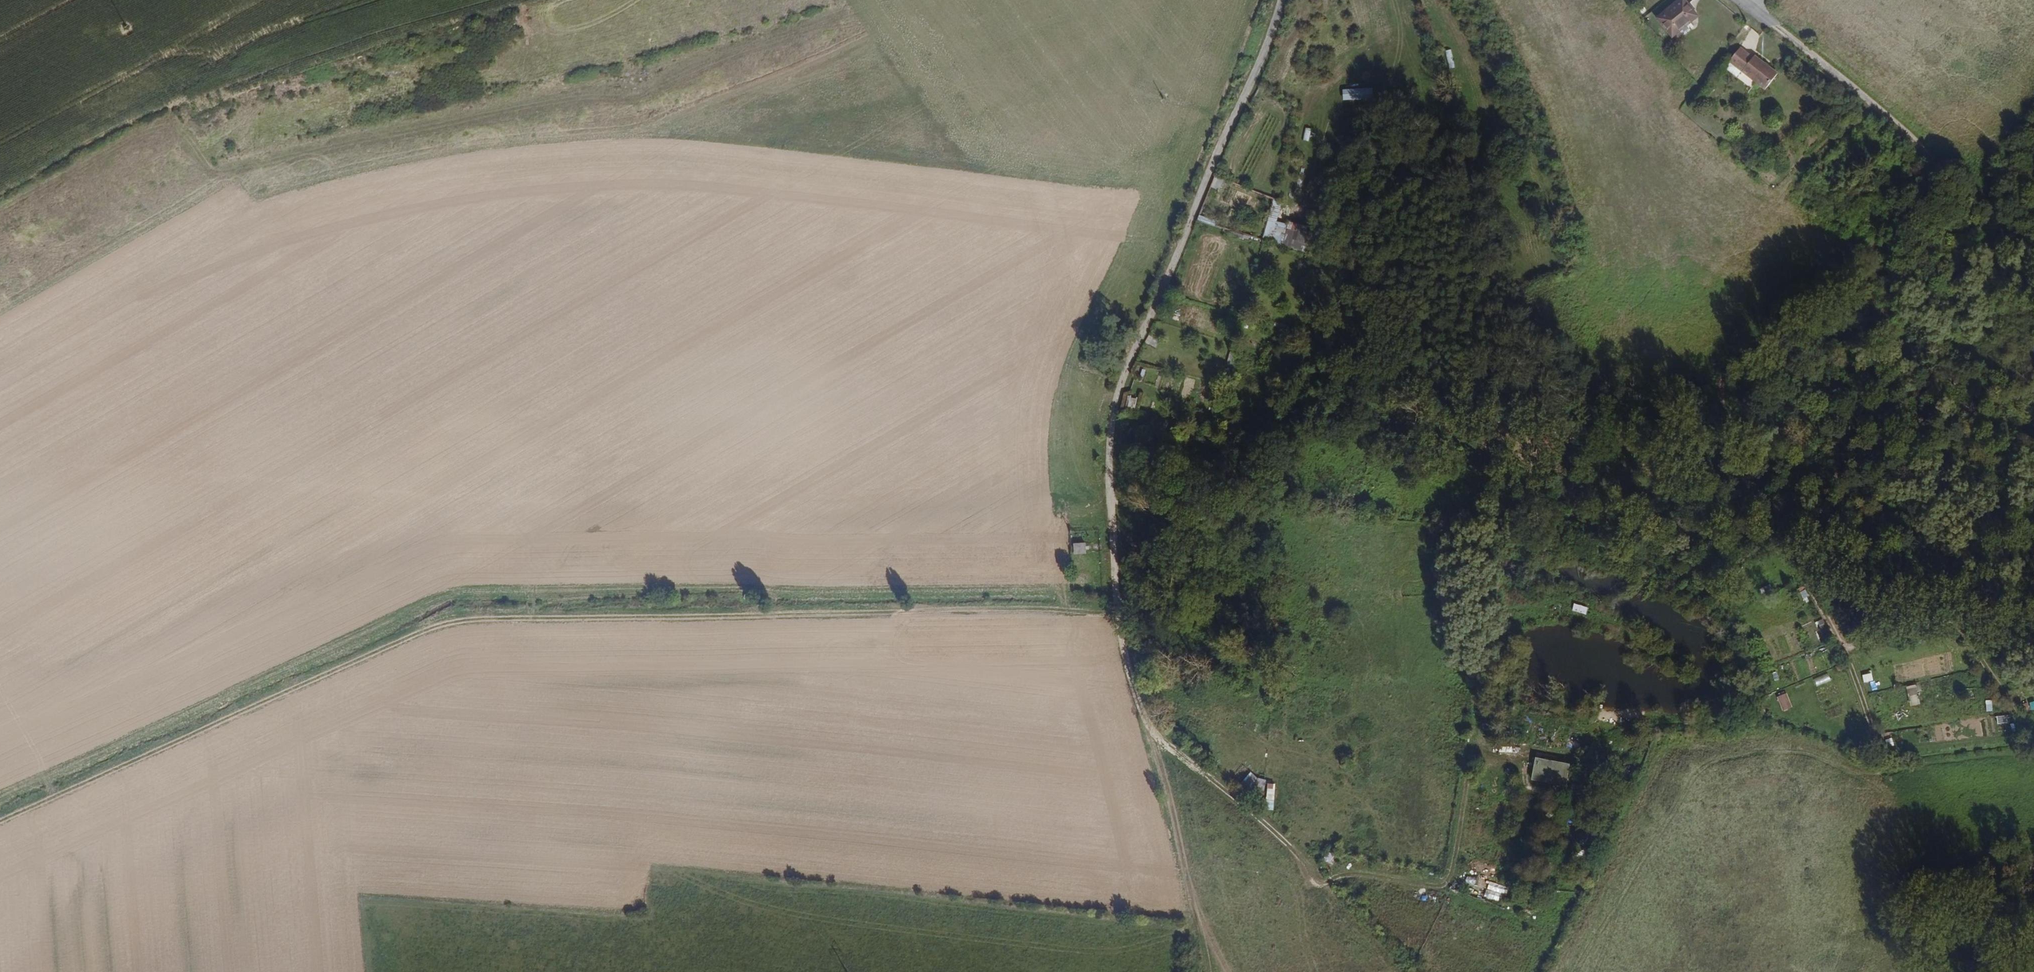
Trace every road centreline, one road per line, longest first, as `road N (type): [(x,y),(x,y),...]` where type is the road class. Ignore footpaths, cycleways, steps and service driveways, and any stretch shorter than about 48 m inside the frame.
road 1 (track): [(1120,611),(440,625),(0,821)]
road 2 (track): [(1773,24),(1929,156),(1935,173),(1930,190),(1723,382),(1721,400),(1777,535),(1847,651),(1875,747)]
road 3 (residential): [(1127,658),(1110,479),(1118,404),(1284,0)]
road 4 (track): [(1127,658),(1209,937),(1228,971)]
road 5 (track): [(1146,714),(1325,881)]

